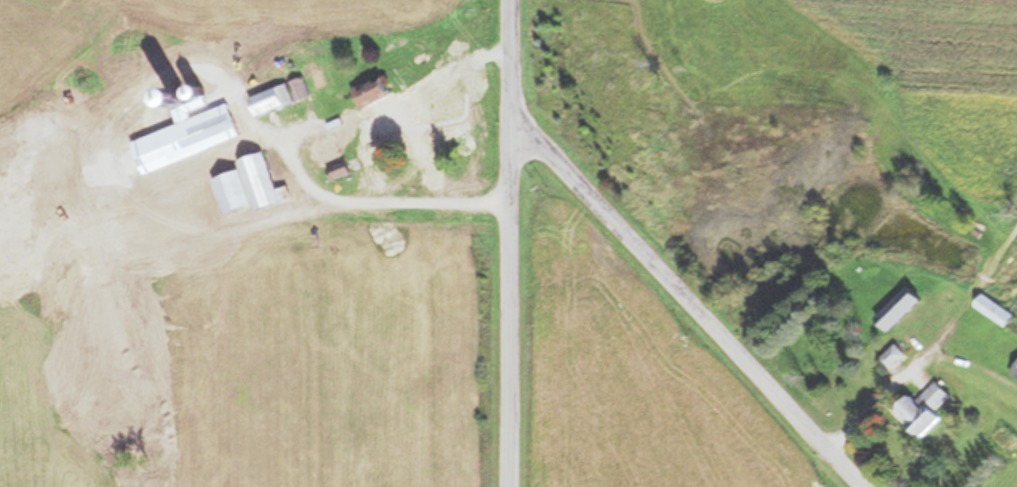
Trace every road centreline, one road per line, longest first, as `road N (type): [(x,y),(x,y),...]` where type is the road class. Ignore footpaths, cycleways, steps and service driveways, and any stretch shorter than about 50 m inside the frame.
road 1 (residential): [(857,486),(509,122)]
road 2 (residential): [(509,486),(509,0)]

